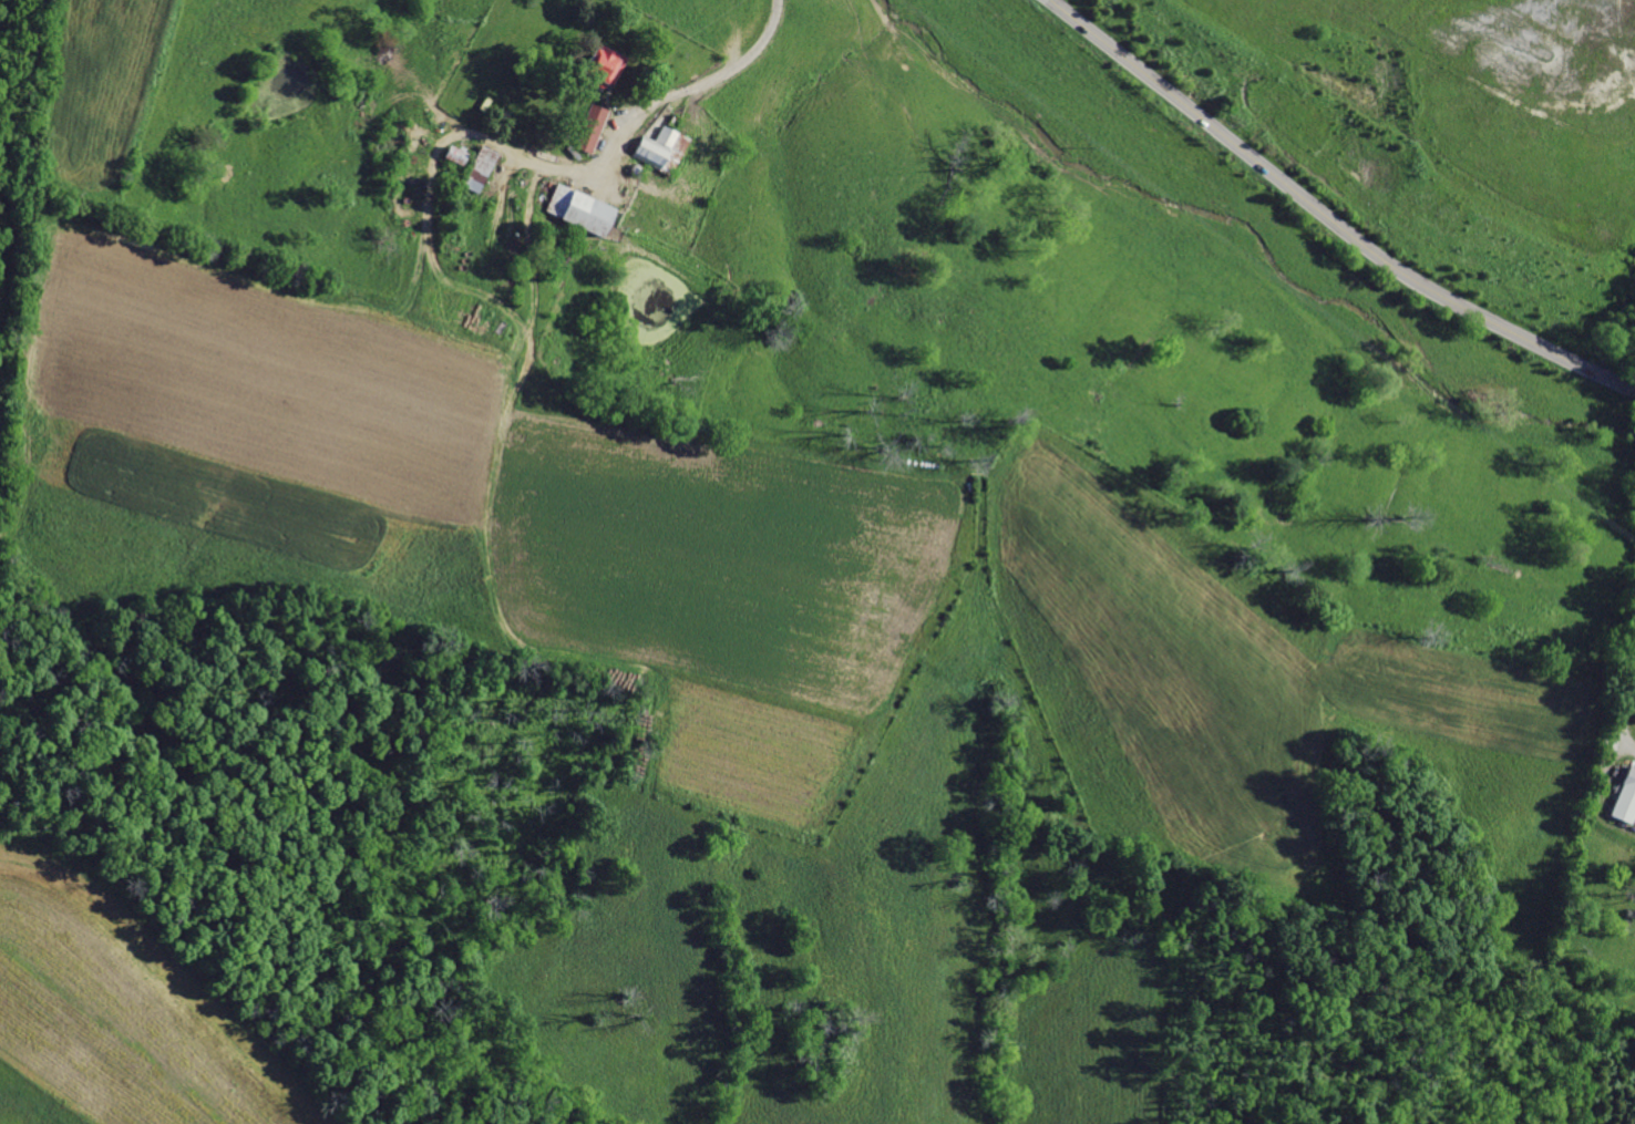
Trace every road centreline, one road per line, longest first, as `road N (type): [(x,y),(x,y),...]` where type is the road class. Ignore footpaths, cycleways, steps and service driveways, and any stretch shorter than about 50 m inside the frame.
road 1 (secondary): [(1057,0),(1413,279),(1634,390)]

